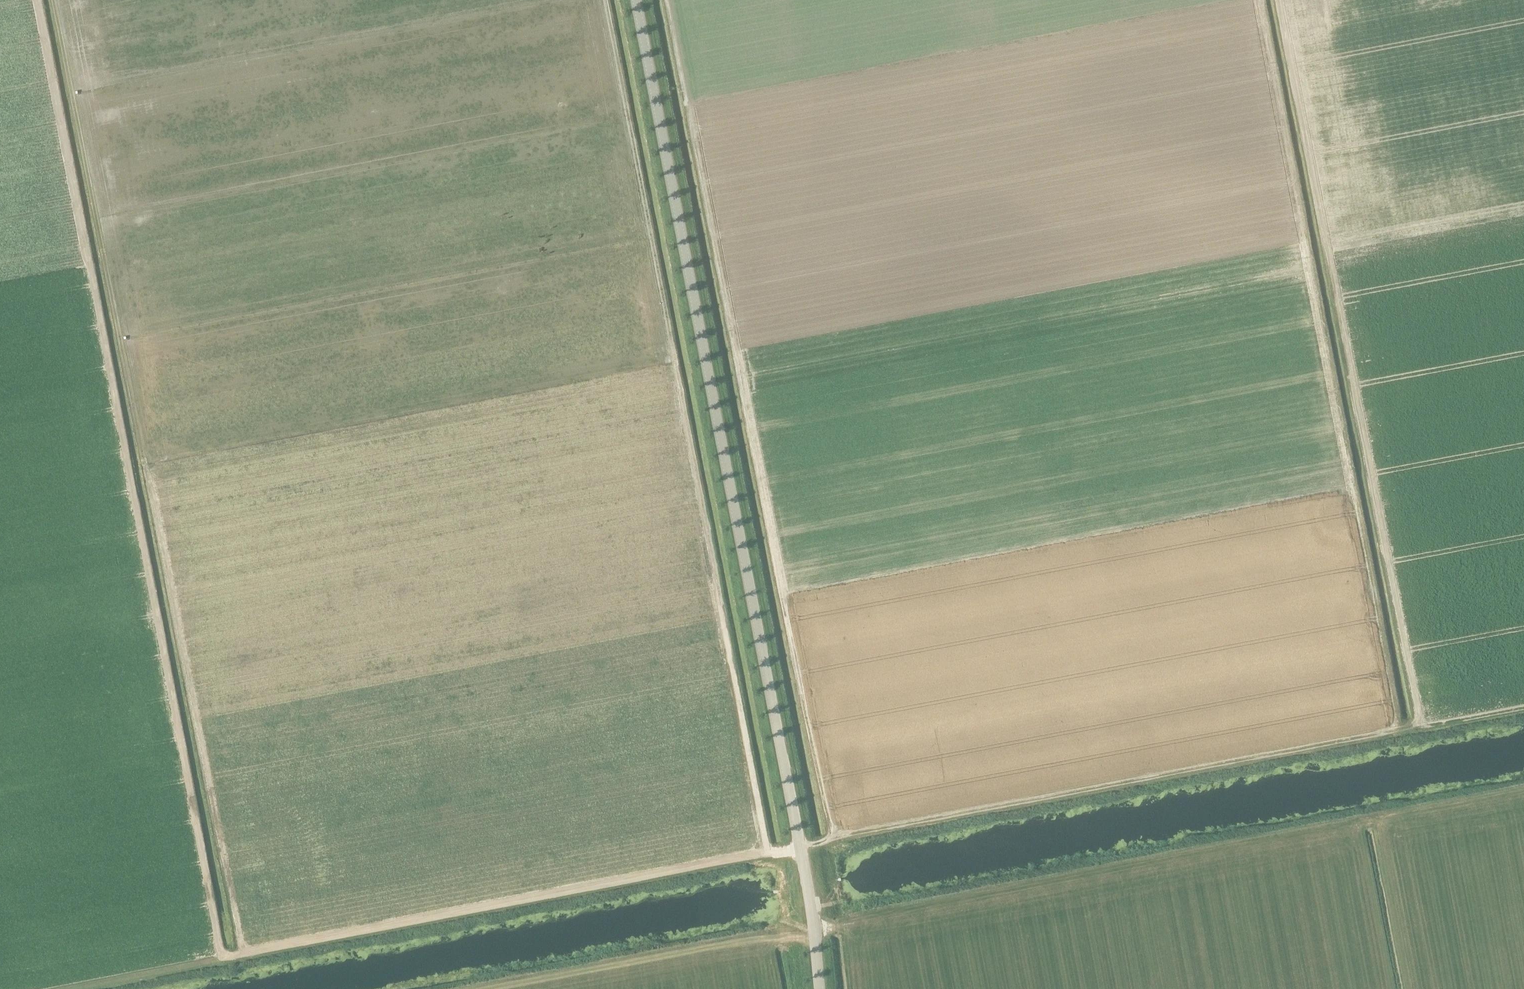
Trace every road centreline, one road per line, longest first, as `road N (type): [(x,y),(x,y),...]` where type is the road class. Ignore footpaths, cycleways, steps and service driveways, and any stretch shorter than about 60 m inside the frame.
road 1 (unclassified): [(819,988),(804,868),(636,0)]

